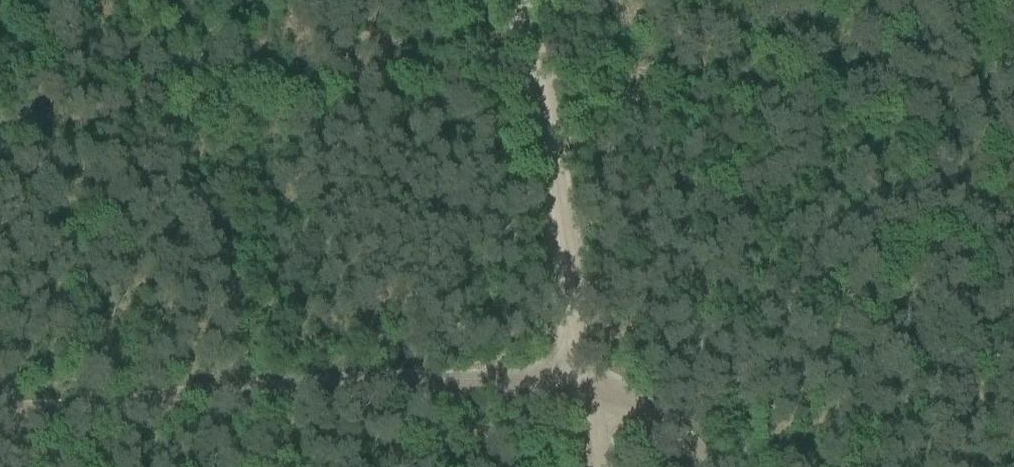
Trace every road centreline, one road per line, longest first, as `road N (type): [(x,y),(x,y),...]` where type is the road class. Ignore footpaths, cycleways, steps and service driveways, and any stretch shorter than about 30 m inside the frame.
road 1 (track): [(0,413),(579,384)]
road 2 (track): [(579,384),(536,0)]
road 3 (track): [(579,384),(665,427),(697,466)]

